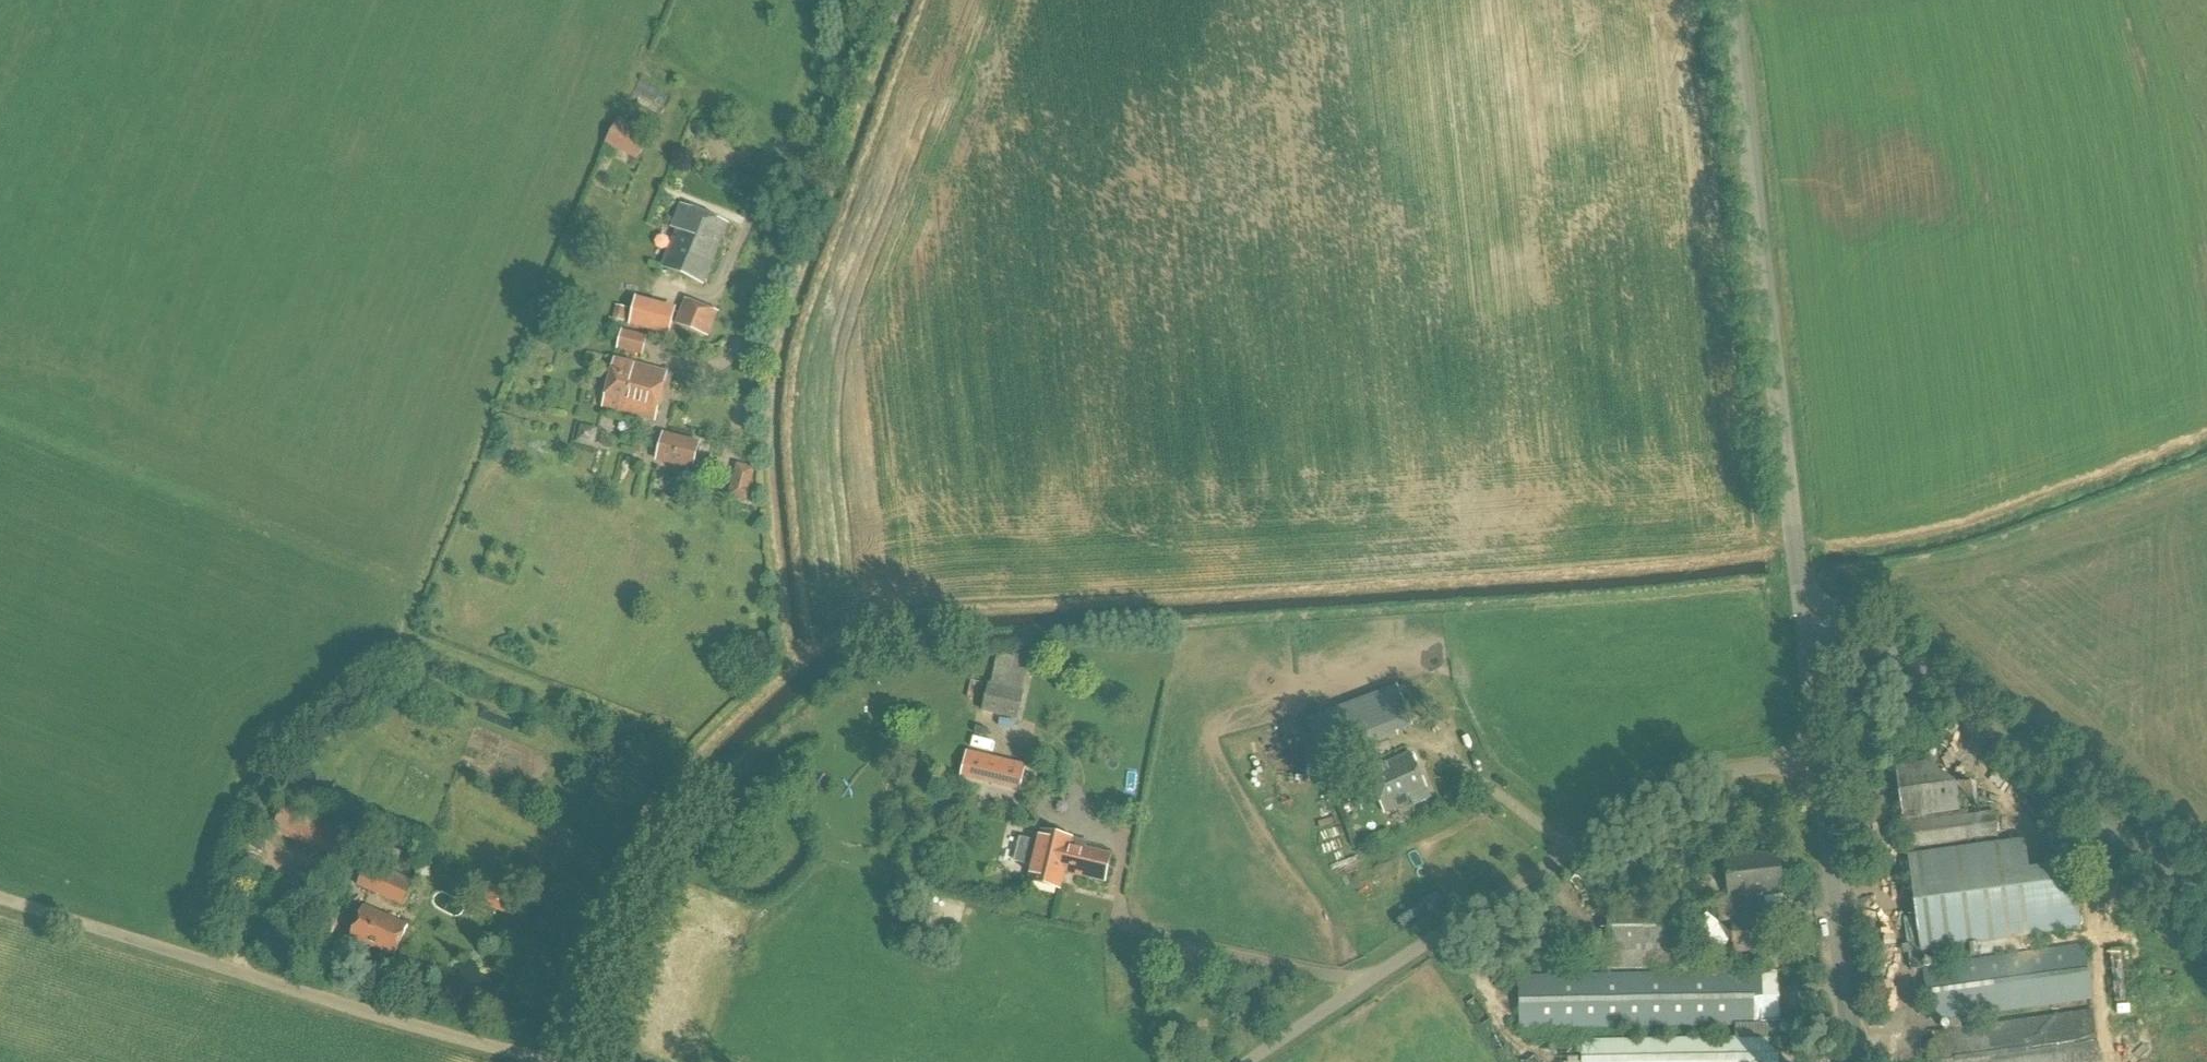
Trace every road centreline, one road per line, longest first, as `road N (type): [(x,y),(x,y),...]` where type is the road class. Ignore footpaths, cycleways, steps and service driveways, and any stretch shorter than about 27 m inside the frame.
road 1 (unclassified): [(1248,1061),(1659,799),(1693,784),(1818,762)]
road 2 (unclassified): [(0,899),(449,1036),(584,1061)]
road 3 (unclassified): [(1801,590),(1729,0)]
road 4 (unclassified): [(2206,912),(1801,590)]
road 5 (unclassified): [(769,347),(893,0)]
road 6 (unclassified): [(1854,1061),(1818,762)]
road 7 (unclassified): [(1818,762),(1801,590)]

